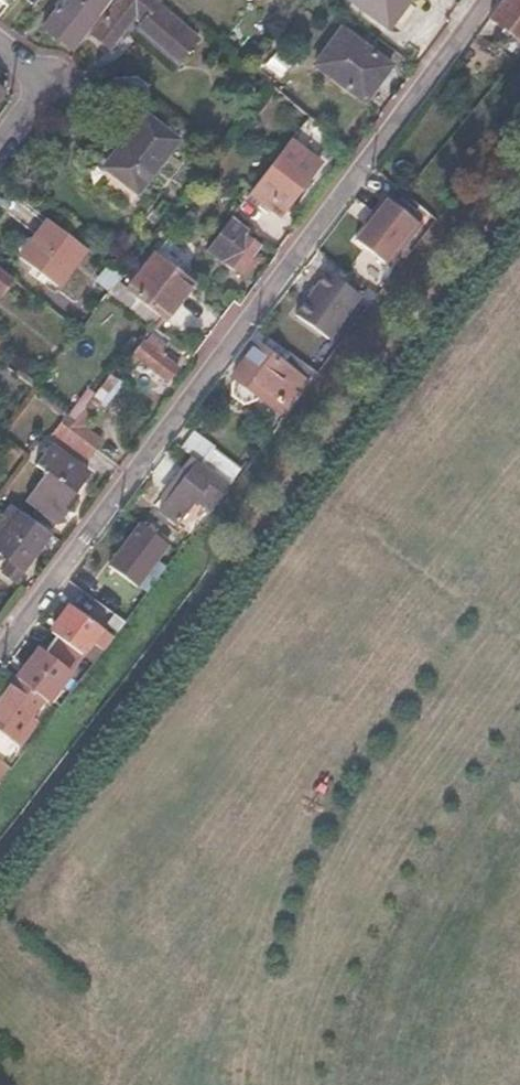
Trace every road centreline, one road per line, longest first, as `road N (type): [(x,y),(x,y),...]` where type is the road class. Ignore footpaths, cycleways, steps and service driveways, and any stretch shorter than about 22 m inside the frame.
road 1 (track): [(519,199),(0,845)]
road 2 (residential): [(0,658),(491,0)]
road 3 (residential): [(0,46),(50,83),(0,148)]

